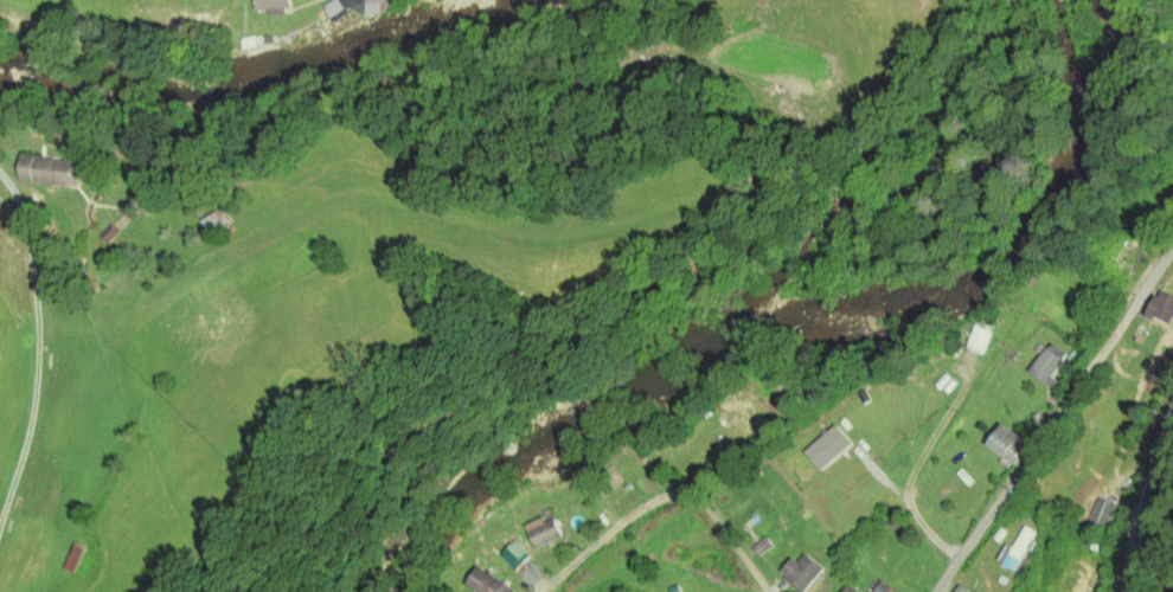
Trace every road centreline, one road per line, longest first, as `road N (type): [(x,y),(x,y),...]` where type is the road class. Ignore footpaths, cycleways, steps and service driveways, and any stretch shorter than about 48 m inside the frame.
road 1 (residential): [(1172,248),(936,591)]
road 2 (residential): [(0,196),(27,214),(34,358),(0,527)]
road 3 (residential): [(542,591),(616,521),(654,498),(685,493),(706,508)]
road 4 (secondary): [(1136,591),(1141,526),(1172,427)]

